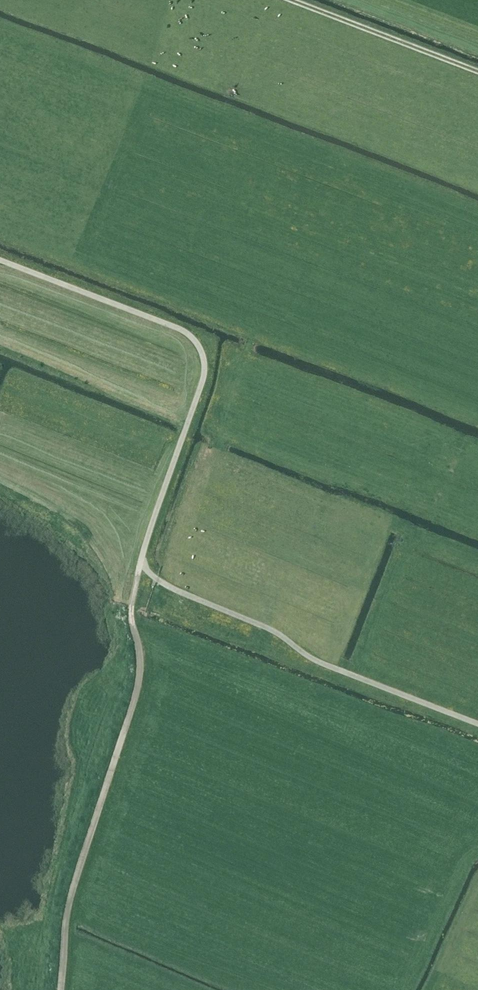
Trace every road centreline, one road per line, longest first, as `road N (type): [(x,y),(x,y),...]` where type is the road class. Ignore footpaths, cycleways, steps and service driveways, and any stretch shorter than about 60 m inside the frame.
road 1 (unclassified): [(60,989),(71,895),(139,683),(131,601),(203,358),(183,330),(0,260)]
road 2 (track): [(141,561),(160,582),(274,632),(309,659),(477,724)]
road 3 (track): [(296,0),(477,69)]

